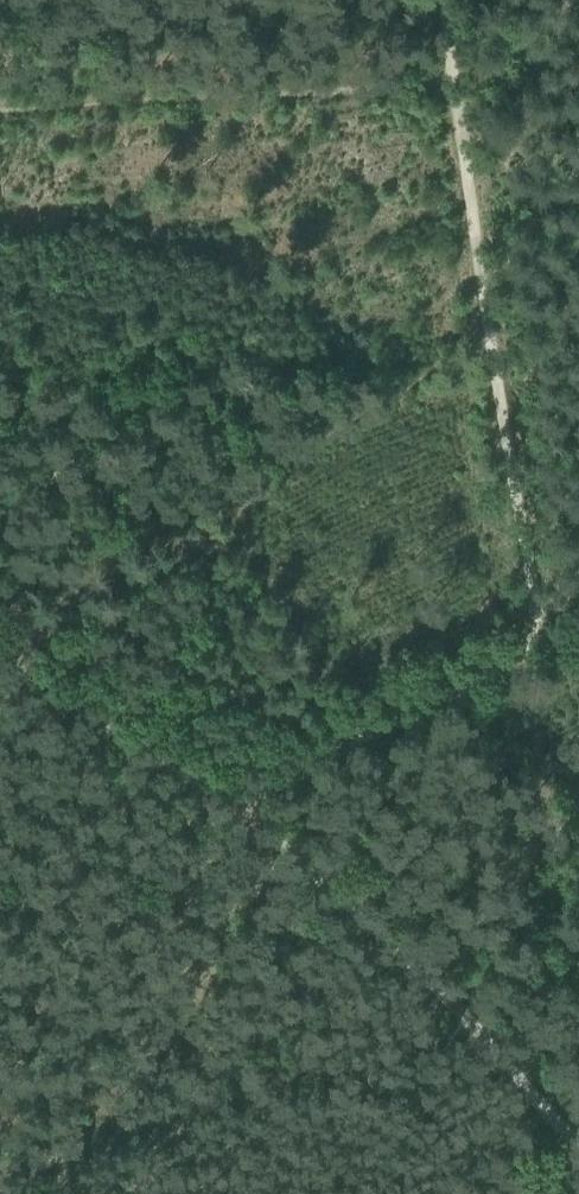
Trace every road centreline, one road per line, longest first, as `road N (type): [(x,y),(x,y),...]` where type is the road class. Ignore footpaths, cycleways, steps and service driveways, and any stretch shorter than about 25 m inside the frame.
road 1 (track): [(256,807),(448,1006),(578,1157)]
road 2 (track): [(256,807),(276,784),(533,647)]
road 3 (track): [(533,647),(535,606),(485,340)]
road 4 (track): [(0,634),(103,720),(256,807)]
road 5 (track): [(485,340),(452,83)]

